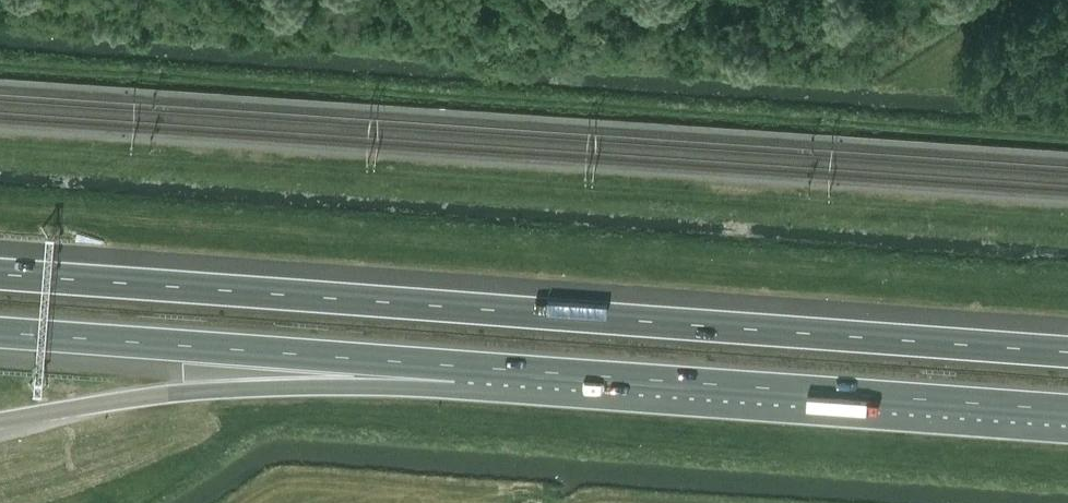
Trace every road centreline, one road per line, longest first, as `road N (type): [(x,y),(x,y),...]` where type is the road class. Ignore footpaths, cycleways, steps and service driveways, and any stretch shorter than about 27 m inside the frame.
road 1 (motorway): [(1067,353),(0,275)]
road 2 (motorway): [(0,329),(552,366)]
road 3 (motorway): [(552,366),(1067,408)]
road 4 (motorway): [(104,403),(247,390),(447,389),(552,366)]

